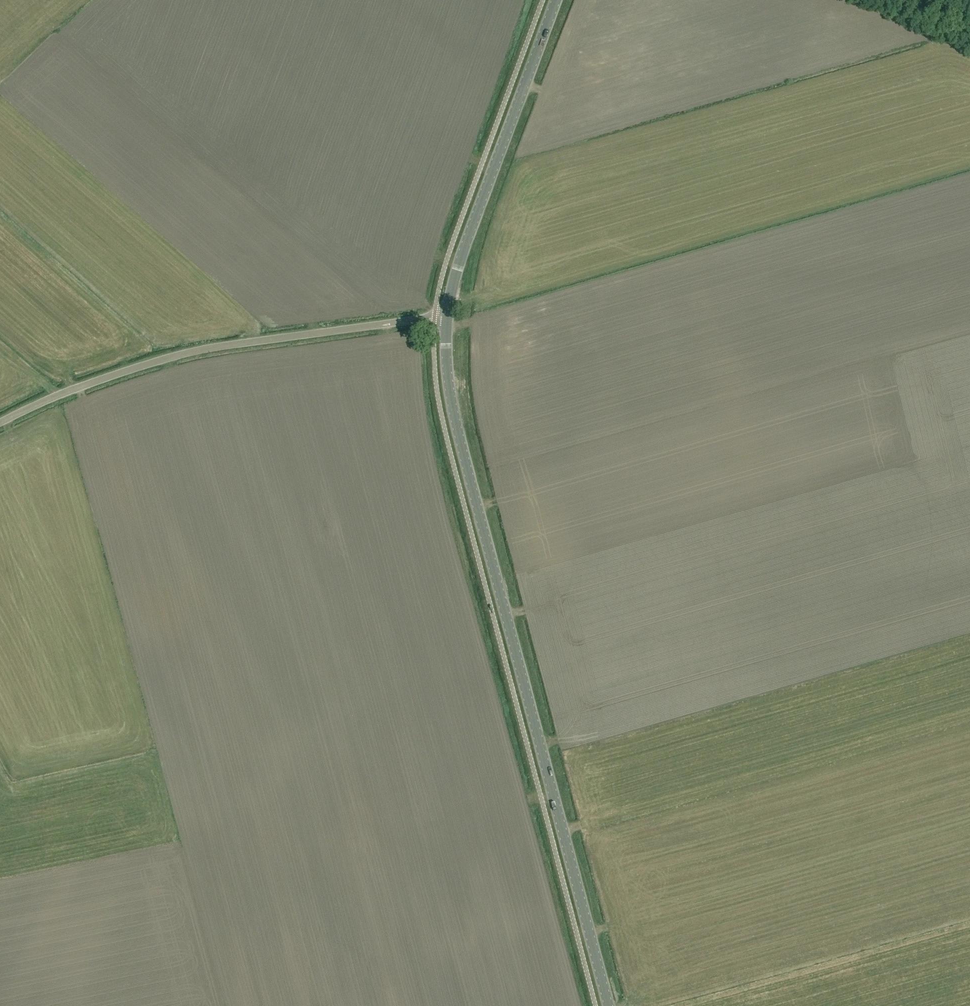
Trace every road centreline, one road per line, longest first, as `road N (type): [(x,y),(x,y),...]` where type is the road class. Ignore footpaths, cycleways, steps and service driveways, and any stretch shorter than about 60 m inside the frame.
road 1 (secondary): [(608,1005),(455,420),(447,318)]
road 2 (unclassified): [(0,423),(151,358),(447,318)]
road 3 (secondary): [(447,318),(558,0)]

